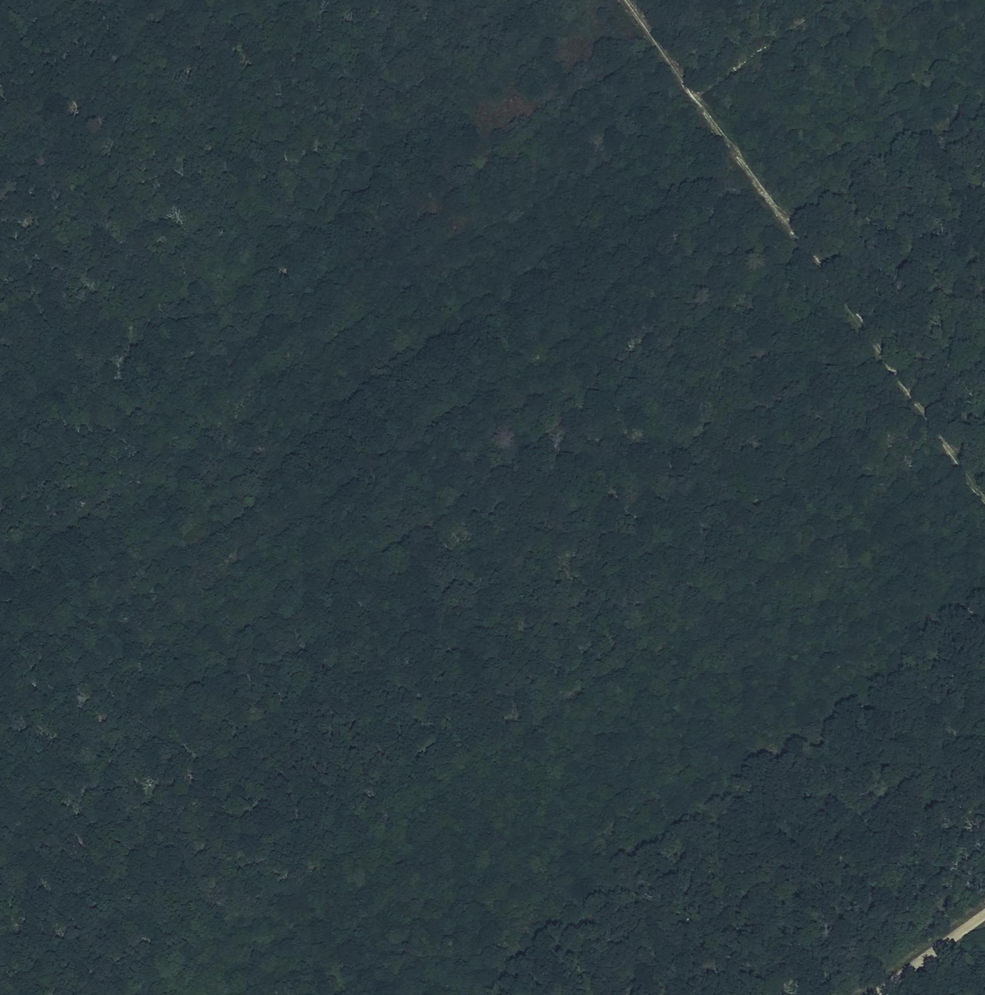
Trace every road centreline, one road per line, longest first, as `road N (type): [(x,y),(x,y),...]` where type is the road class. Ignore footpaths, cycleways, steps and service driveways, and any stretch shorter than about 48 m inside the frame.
road 1 (track): [(984,912),(870,994)]

